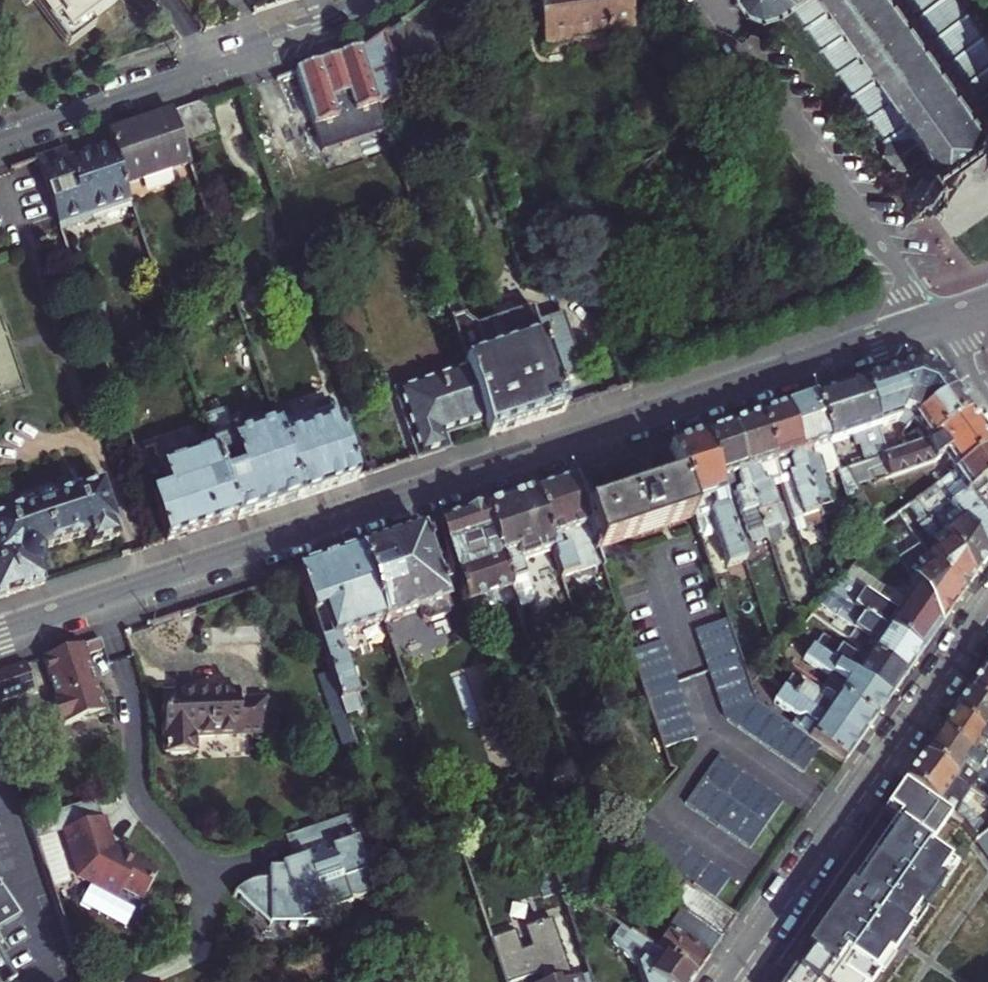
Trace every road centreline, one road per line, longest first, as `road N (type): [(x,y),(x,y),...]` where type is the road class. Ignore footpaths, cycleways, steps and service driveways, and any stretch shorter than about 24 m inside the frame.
road 1 (residential): [(0,639),(931,322)]
road 2 (residential): [(987,604),(724,981)]
road 3 (residential): [(0,137),(335,23),(379,0)]
road 4 (residential): [(706,0),(931,322)]

